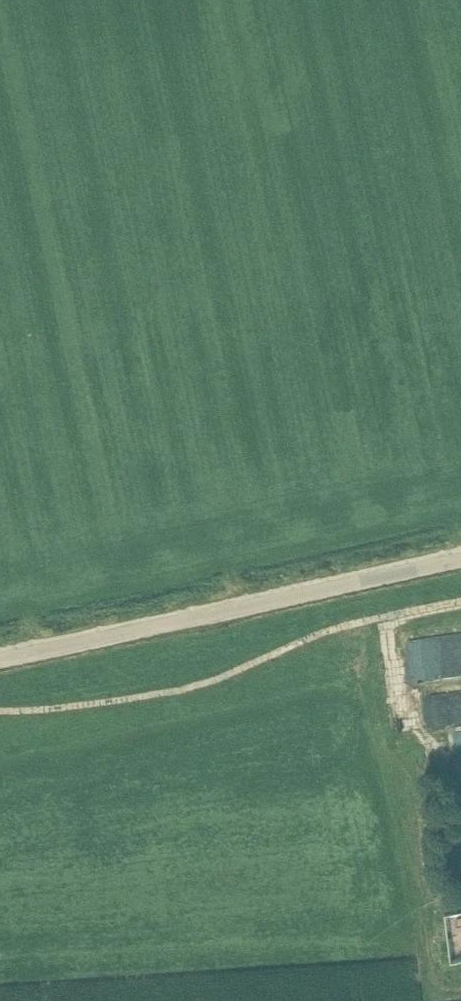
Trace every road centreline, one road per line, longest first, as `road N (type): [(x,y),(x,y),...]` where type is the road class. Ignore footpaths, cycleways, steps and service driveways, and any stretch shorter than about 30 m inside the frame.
road 1 (unclassified): [(0,659),(460,560)]

